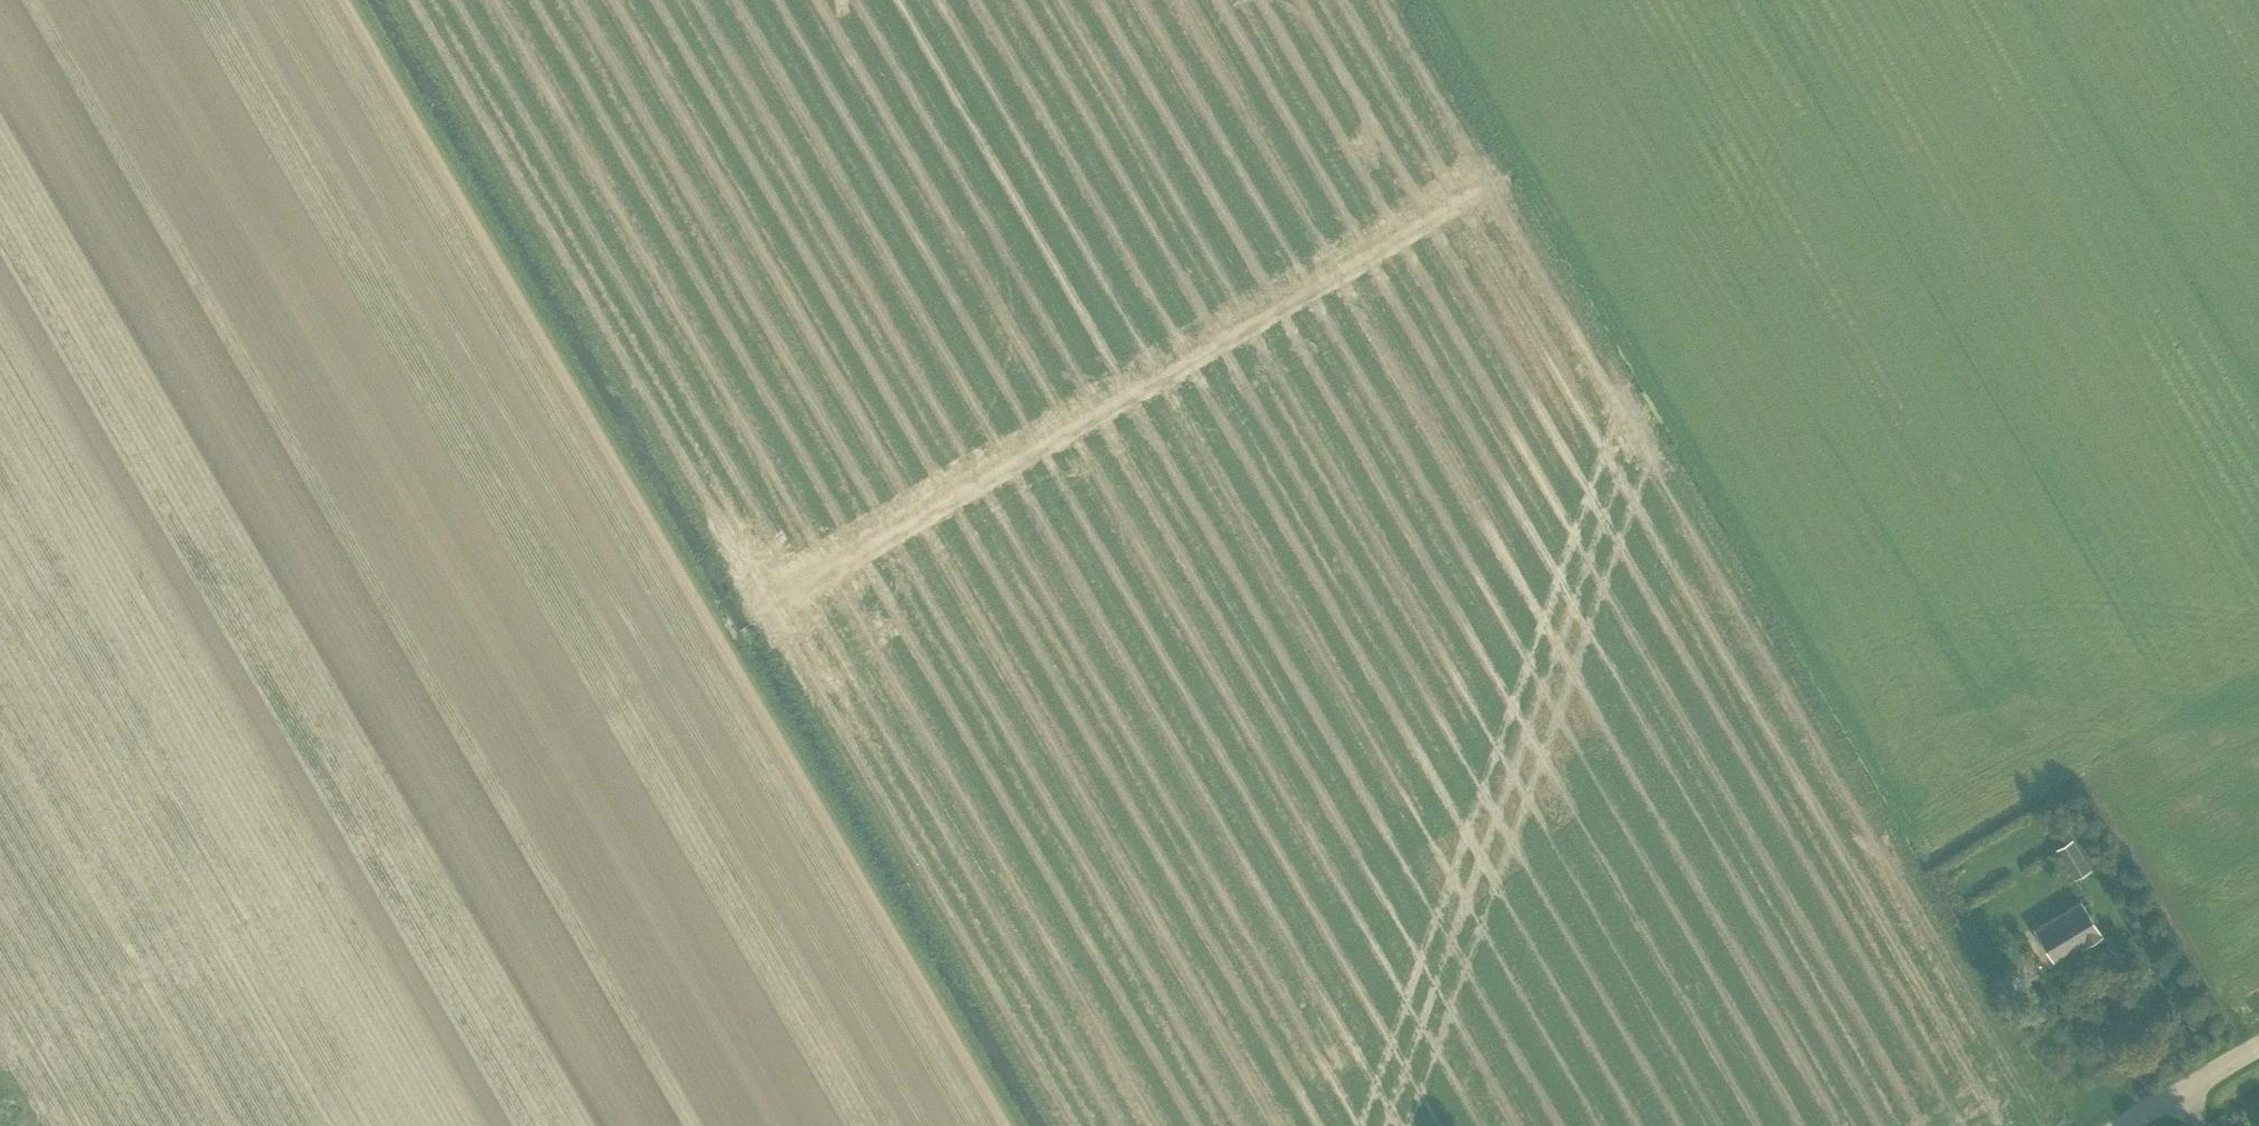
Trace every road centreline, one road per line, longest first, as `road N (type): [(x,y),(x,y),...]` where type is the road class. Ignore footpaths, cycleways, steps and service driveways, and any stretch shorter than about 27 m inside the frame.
road 1 (unclassified): [(2125,1125),(2258,1047)]

